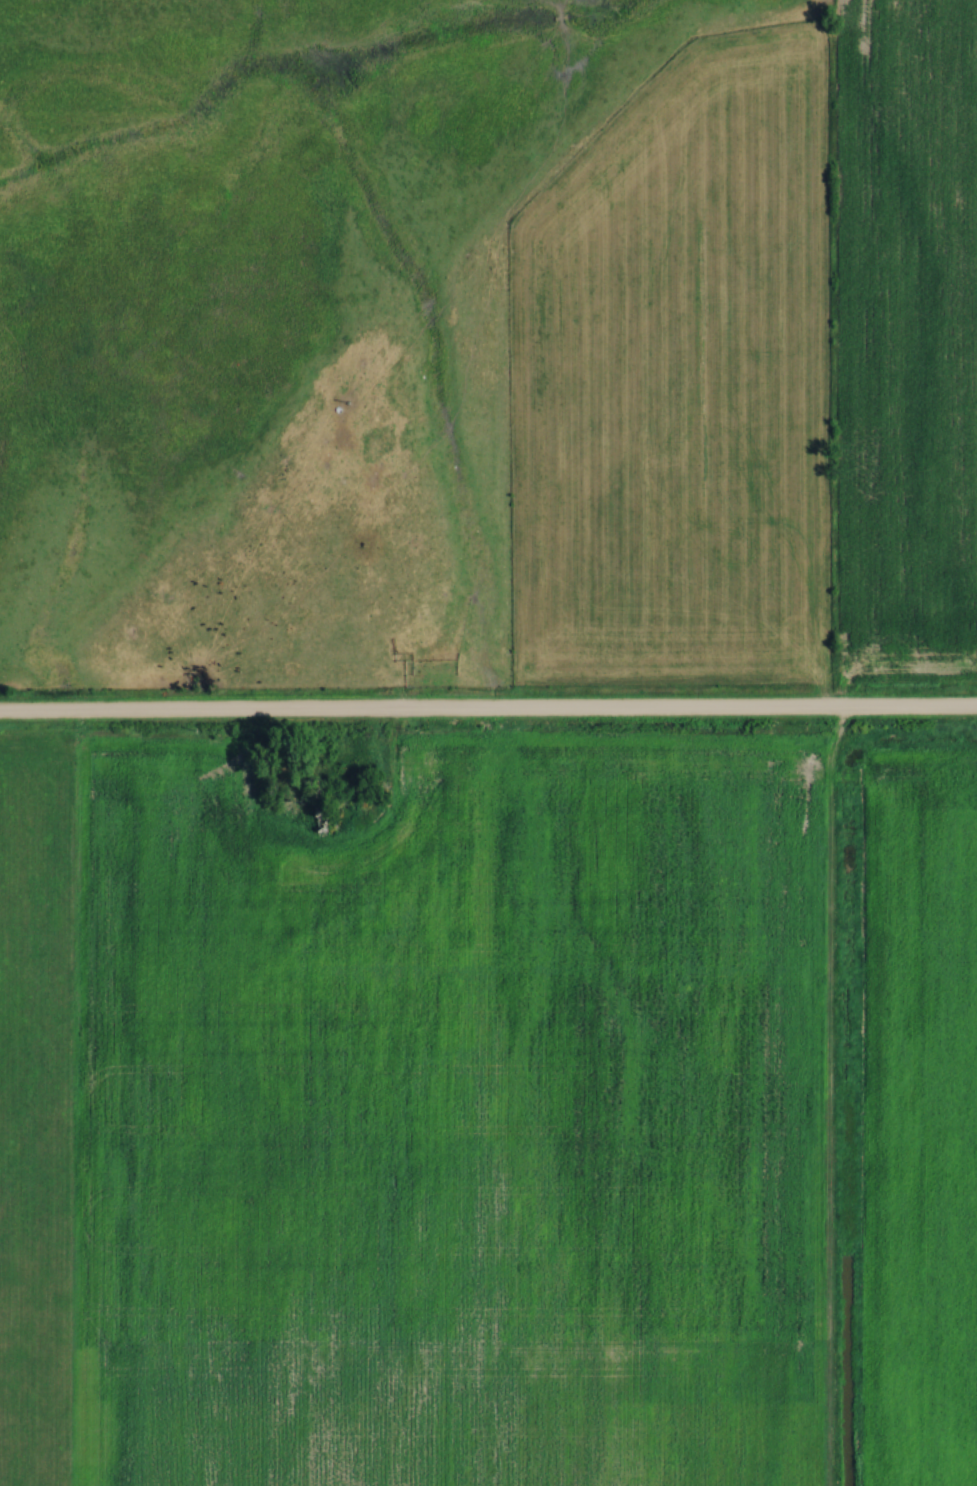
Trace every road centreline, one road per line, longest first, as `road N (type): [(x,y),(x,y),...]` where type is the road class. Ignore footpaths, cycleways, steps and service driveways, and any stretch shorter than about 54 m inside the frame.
road 1 (tertiary): [(976,708),(0,717)]

